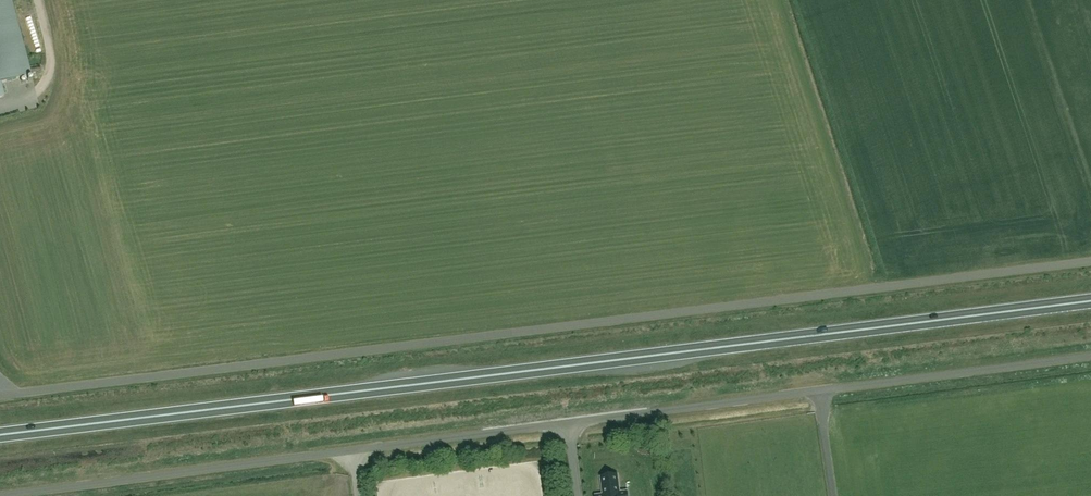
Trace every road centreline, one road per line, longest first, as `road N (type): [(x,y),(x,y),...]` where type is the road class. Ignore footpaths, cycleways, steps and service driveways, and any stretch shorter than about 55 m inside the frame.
road 1 (unclassified): [(1090,359),(0,495)]
road 2 (trunk): [(0,436),(1090,301)]
road 3 (unclassified): [(1090,260),(0,393)]

